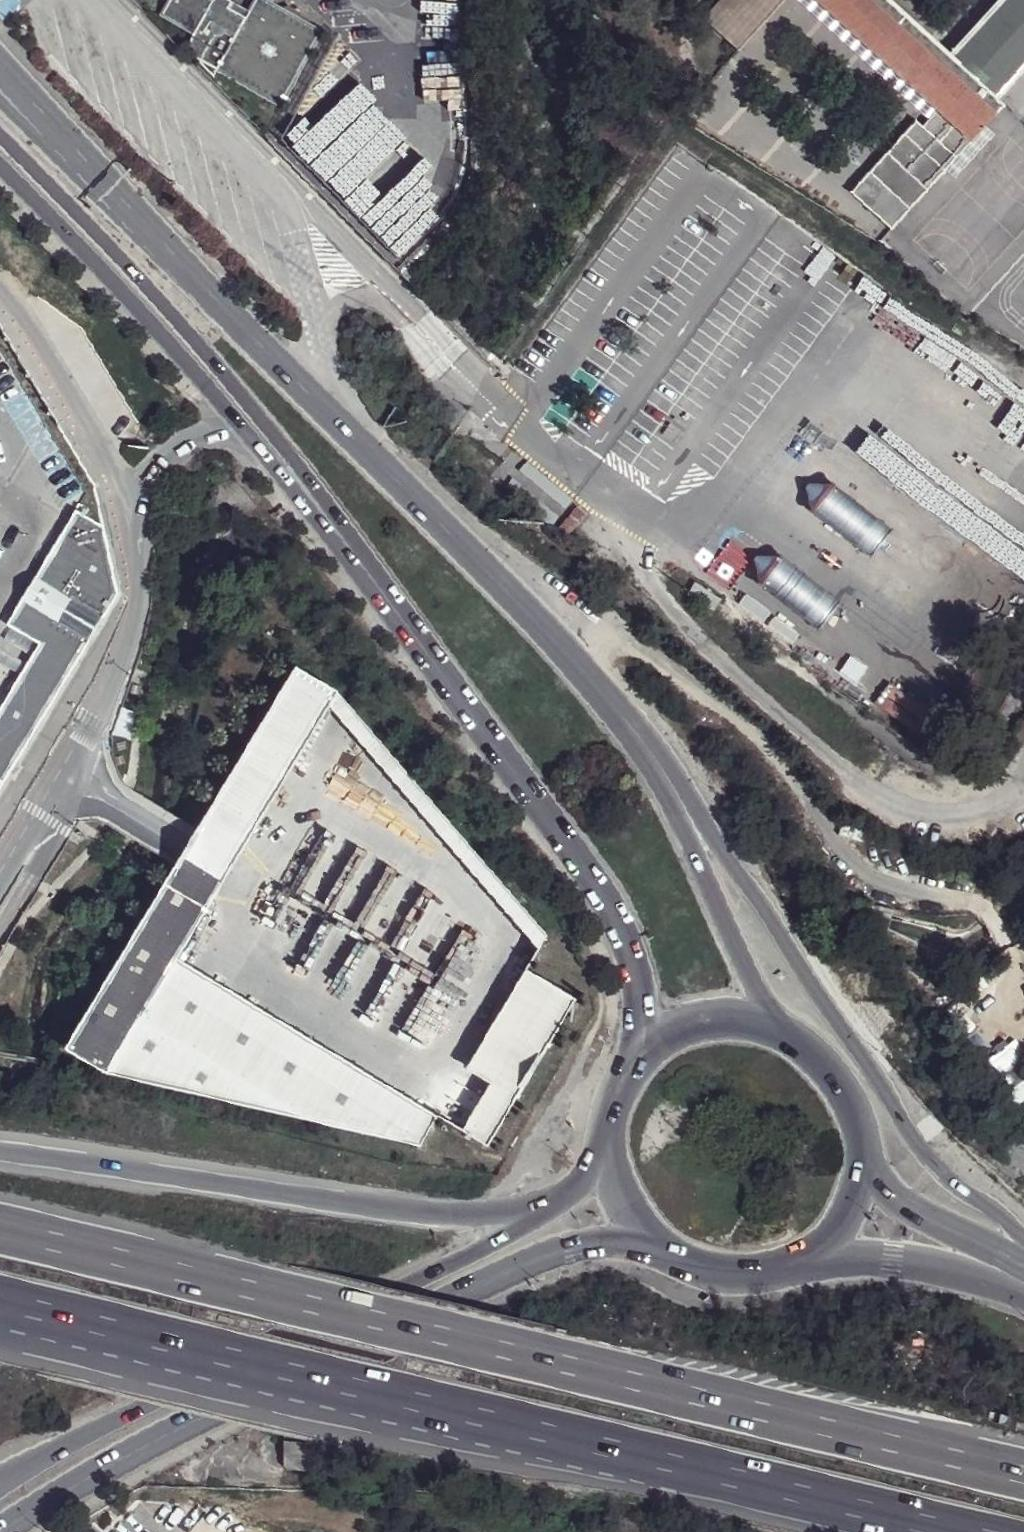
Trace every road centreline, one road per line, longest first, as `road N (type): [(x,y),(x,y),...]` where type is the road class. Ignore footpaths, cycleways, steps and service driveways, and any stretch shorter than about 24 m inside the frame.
road 1 (motorway): [(1023,1474),(0,1227)]
road 2 (primary): [(669,801),(596,703),(357,439),(52,124)]
road 3 (motorway): [(99,1329),(964,1531)]
road 4 (primary): [(199,365),(514,769),(624,928),(640,995),(636,1078)]
road 5 (primary): [(9,1531),(213,1417),(557,1248),(591,1242),(660,1248)]
road 6 (primary): [(597,1180),(518,1235),(0,1491)]
road 7 (motorway): [(597,1180),(497,1215),(441,1219),(0,1150)]
road 8 (primary): [(1023,1231),(958,1190),(932,1162),(891,1090),(669,801)]
road 9 (primary): [(0,138),(143,281),(199,365)]
road 10 (primary): [(0,166),(199,365)]
road 11 (primary): [(780,1029),(669,801)]
road 12 (primary): [(816,1253),(948,1267),(1023,1298)]
road 13 (primary): [(868,1173),(863,1109),(849,1084),(828,1056),(780,1029)]
road 14 (primary): [(1023,1255),(868,1173)]
road 15 (primary): [(660,1248),(698,1270),(742,1278),(786,1270),(816,1253)]
road 16 (primary): [(780,1029),(734,1023),(691,1033),(654,1052),(636,1078)]
road 17 (primary): [(615,1134),(618,1182),(633,1217),(660,1248)]

